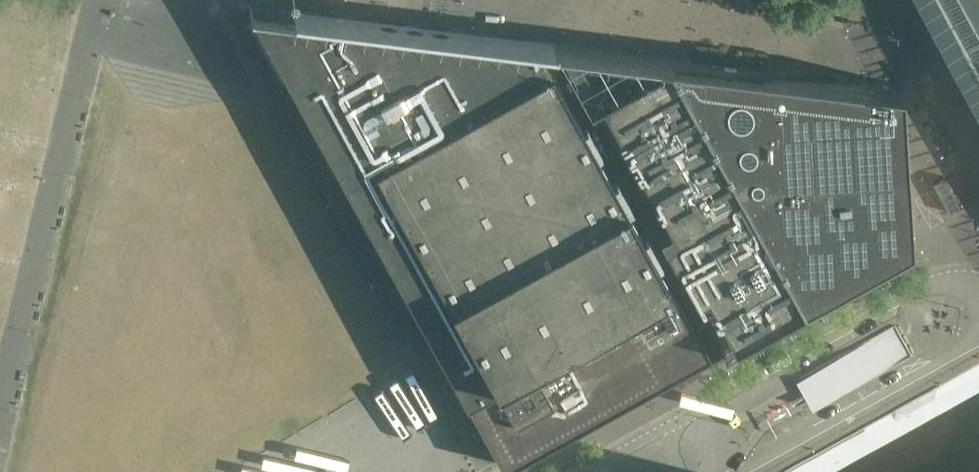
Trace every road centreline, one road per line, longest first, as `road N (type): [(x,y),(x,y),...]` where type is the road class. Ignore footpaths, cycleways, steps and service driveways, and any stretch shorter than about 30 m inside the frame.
road 1 (unclassified): [(978,296),(964,285),(922,291),(678,425)]
road 2 (unclassified): [(750,471),(978,344)]

